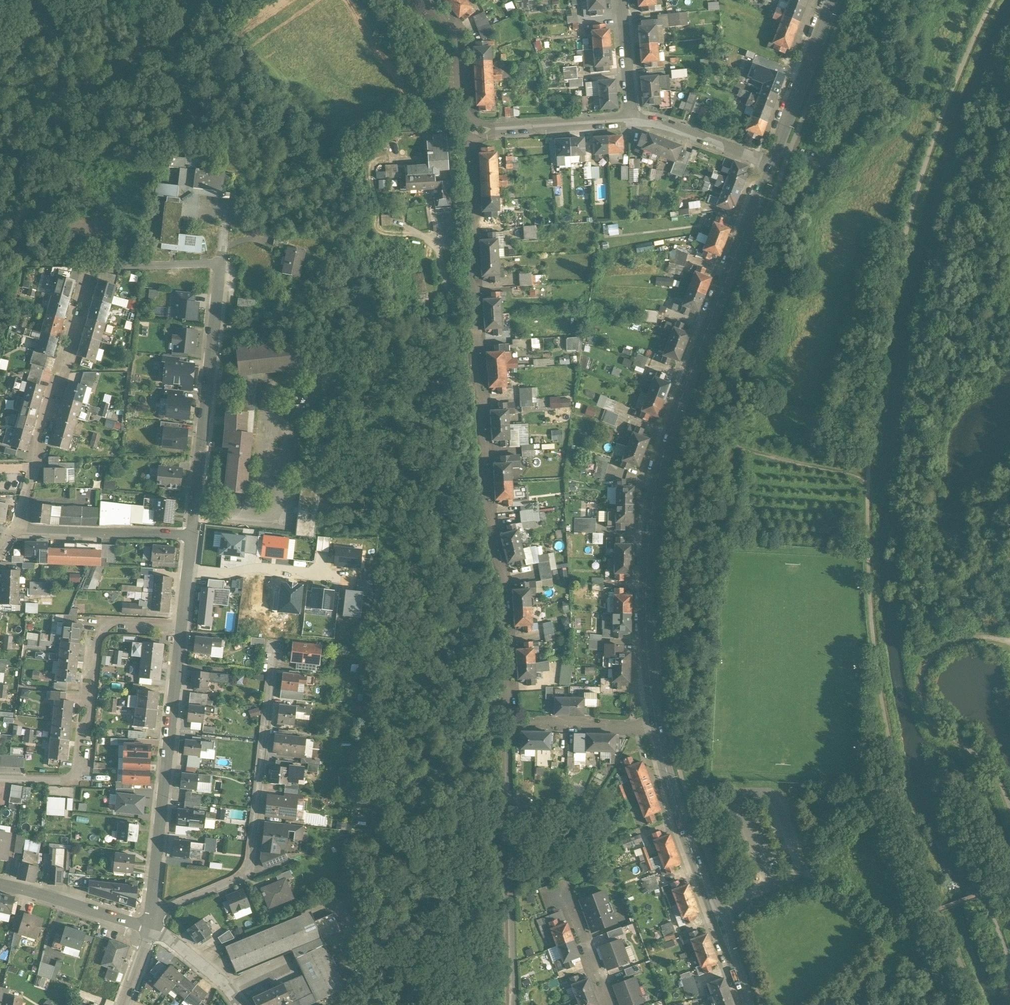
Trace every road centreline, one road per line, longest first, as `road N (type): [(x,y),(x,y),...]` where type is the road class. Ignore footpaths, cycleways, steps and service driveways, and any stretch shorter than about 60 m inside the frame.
road 1 (track): [(992,0),(944,108),(903,239),(868,475),(869,608),(882,705),(897,784),(939,910)]
road 2 (residential): [(505,722),(507,636),(488,510),(469,128)]
road 3 (tertiary): [(770,165),(686,384),(657,486),(646,643),(657,726)]
road 4 (residential): [(220,266),(86,270),(90,291),(34,446),(38,463),(19,532)]
road 5 (residential): [(152,908),(165,910),(247,873),(274,645)]
road 6 (residential): [(0,779),(73,778),(105,626),(181,625)]
road 7 (tertiary): [(657,726),(685,833),(748,1004)]
road 8 (residential): [(152,908),(181,625)]
road 9 (residential): [(511,1004),(505,722)]
road 10 (residential): [(193,538),(220,266)]
road 11 (unclassified): [(197,8),(42,119),(0,159)]
road 12 (tertiary): [(834,0),(770,165)]
road 13 (residential): [(19,532),(193,538)]
road 14 (residential): [(469,128),(631,119)]
road 15 (residential): [(0,885),(150,928)]
road 16 (residential): [(505,722),(657,726)]
road 17 (residential): [(631,119),(770,165)]
road 18 (residential): [(469,128),(463,36),(434,0)]
road 19 (residential): [(189,572),(319,577)]
road 20 (residential): [(607,1004),(564,892)]

